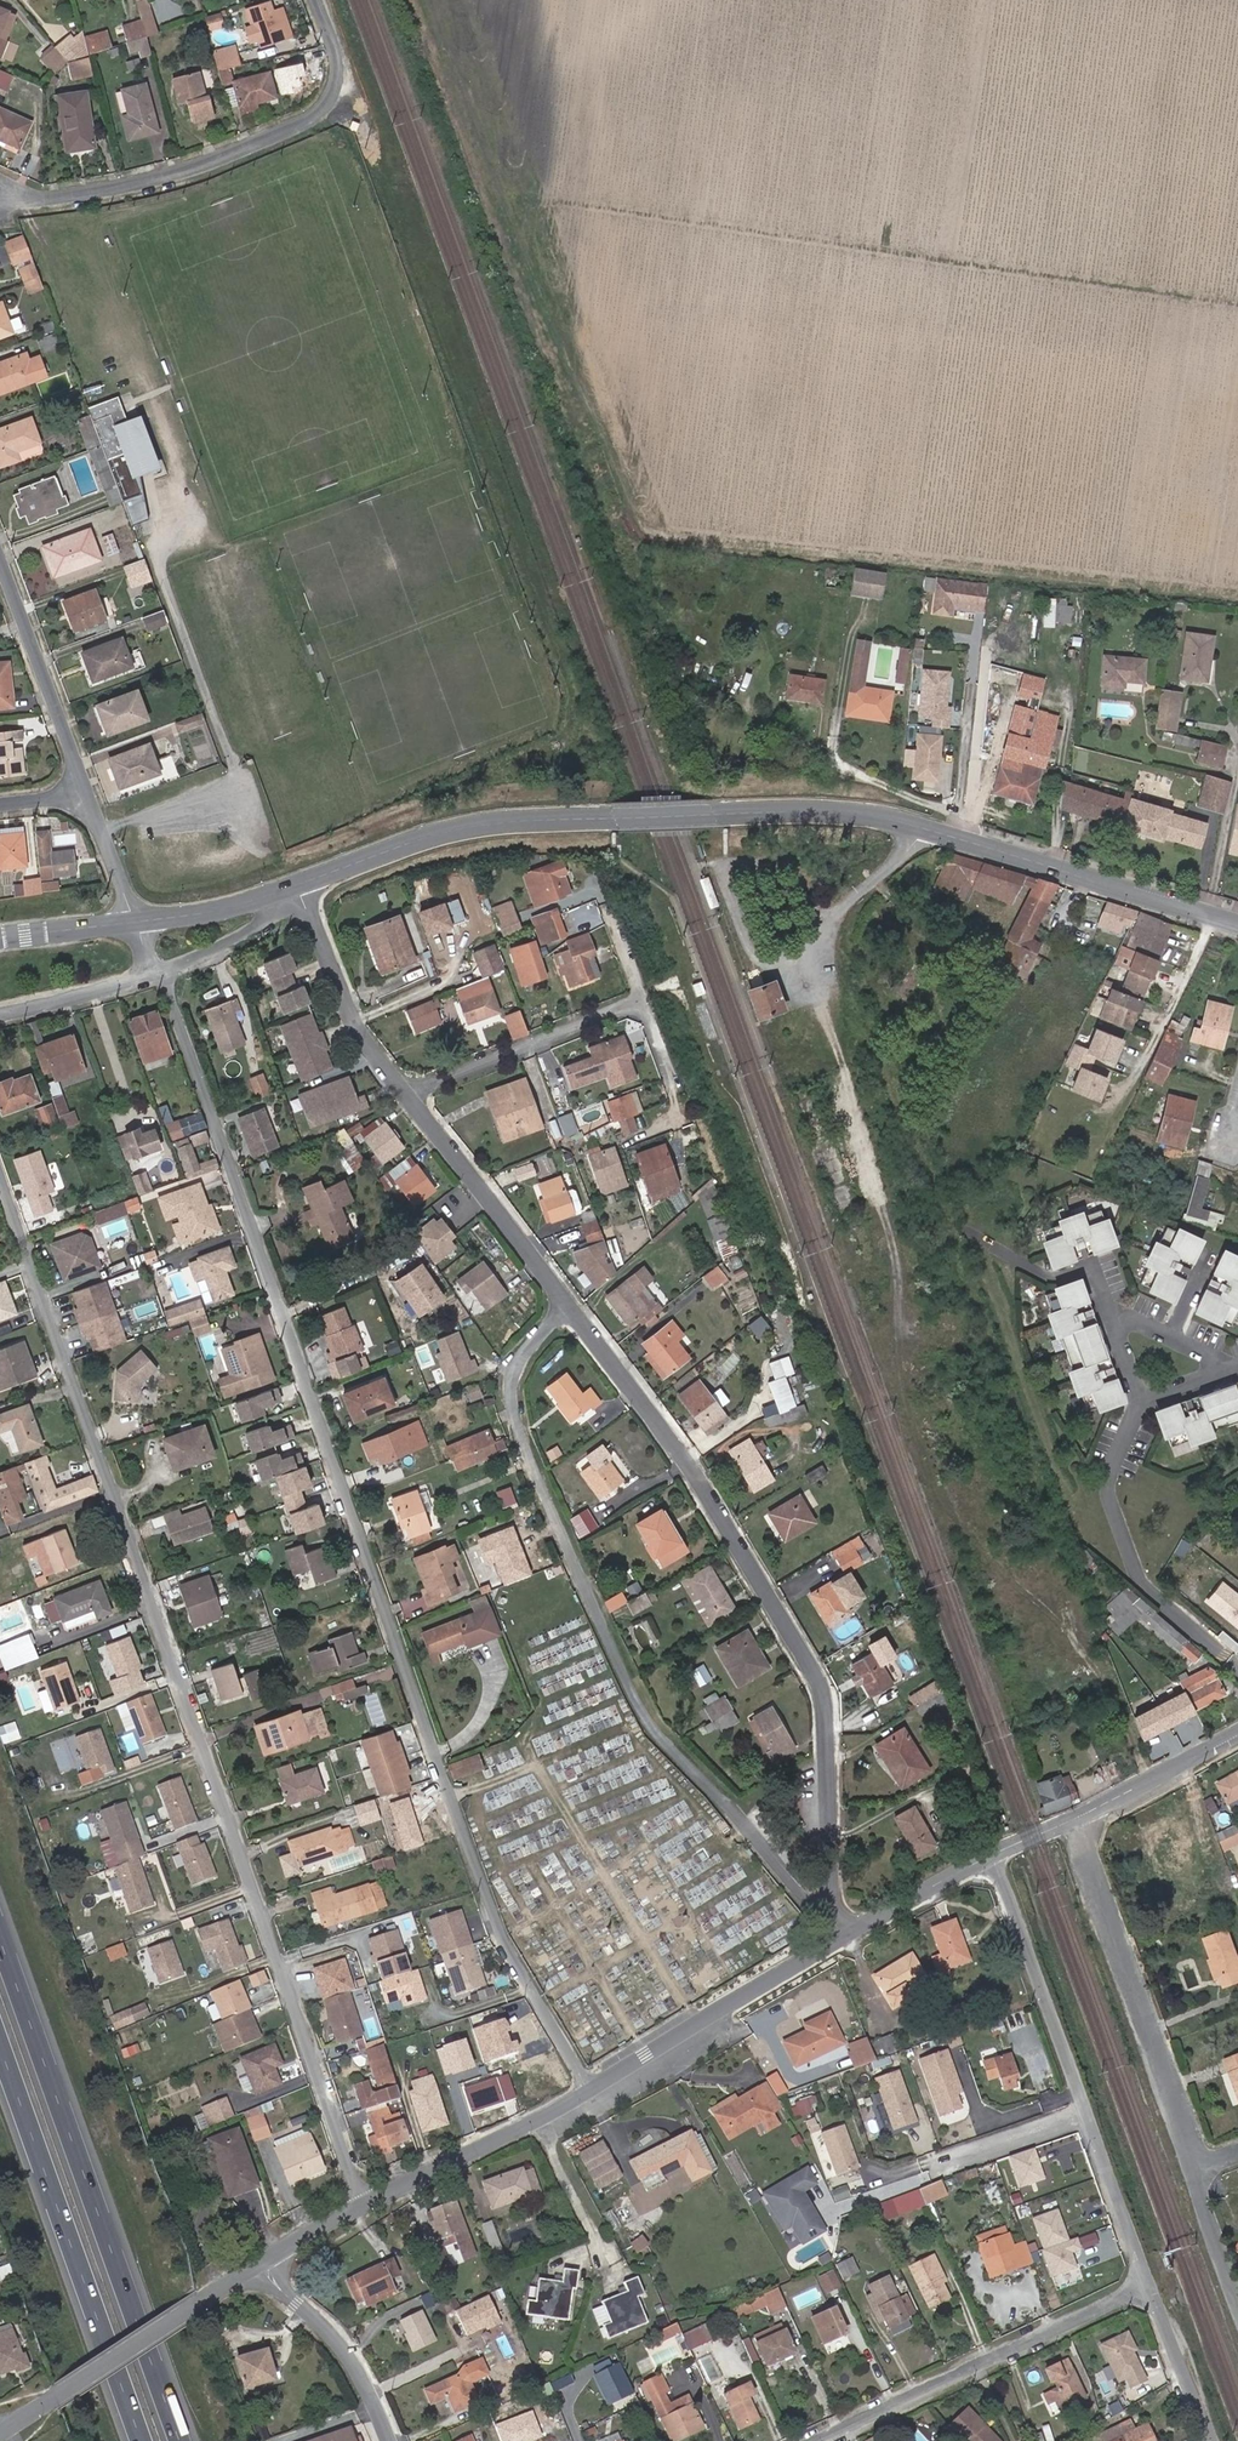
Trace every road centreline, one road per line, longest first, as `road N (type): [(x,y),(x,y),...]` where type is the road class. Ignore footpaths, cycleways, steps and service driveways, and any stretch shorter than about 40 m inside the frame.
road 1 (residential): [(159,973),(503,1940),(589,2090)]
road 2 (residential): [(362,2204),(0,1168)]
road 3 (tertiary): [(299,885),(471,826),(850,811),(1237,922)]
road 4 (residential): [(570,1305),(522,1360),(513,1385),(538,1476),(653,1722),(842,1932)]
road 5 (residential): [(570,1305),(690,1461),(819,1681),(842,1932)]
road 6 (motorway): [(182,2440),(0,1934)]
road 7 (residential): [(1147,2286),(991,1856)]
road 8 (motorway): [(0,2039),(144,2440)]
road 9 (residential): [(321,0),(339,43),(338,80),(316,112),(250,152),(83,196),(36,199)]
road 10 (residential): [(1199,2166),(1086,1854),(1080,1815)]
road 11 (residential): [(819,2440),(1147,2286)]
road 12 (residential): [(1237,1668),(1140,1583),(1106,1491),(1142,1398)]
road 13 (residential): [(589,2090),(842,1932)]
road 14 (residential): [(410,1095),(570,1305)]
road 15 (residential): [(362,2204),(589,2090)]
road 16 (residential): [(410,1095),(642,1005)]
road 17 (residential): [(0,564),(87,795)]
road 18 (residential): [(299,885),(358,1024),(410,1095)]
road 19 (residential): [(61,2393),(261,2263)]
road 20 (residential): [(261,2263),(294,2303),(338,2335),(383,2440)]
road 21 (residential): [(1142,1398),(1218,1374),(1218,1364),(1130,1319),(1115,1327)]
road 22 (residential): [(1080,1815),(1237,1733)]
road 23 (residential): [(159,973),(250,932),(299,885)]
road 24 (residential): [(842,1932),(991,1856)]
road 25 (residential): [(0,1017),(159,973)]
road 26 (tertiary): [(139,923),(209,913),(299,885)]
road 27 (residential): [(1206,2440),(1147,2286)]
road 28 (tertiary): [(0,939),(139,923)]
road 29 (residential): [(87,795),(139,923)]
road 30 (residential): [(1237,2294),(1199,2166)]

